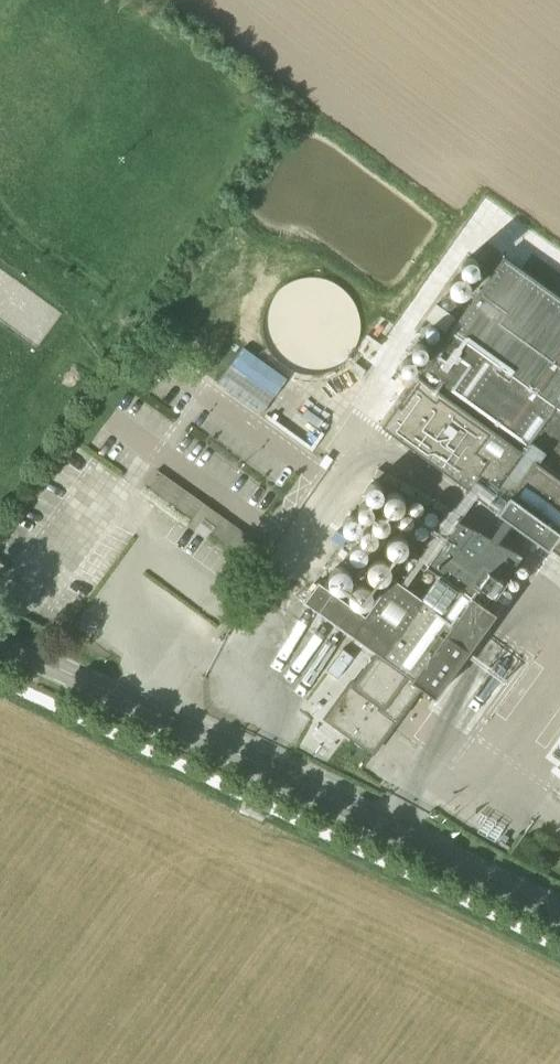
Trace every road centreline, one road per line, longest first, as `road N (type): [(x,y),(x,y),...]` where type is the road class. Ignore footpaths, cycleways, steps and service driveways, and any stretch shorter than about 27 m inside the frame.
road 1 (tertiary): [(559,916),(0,641)]

